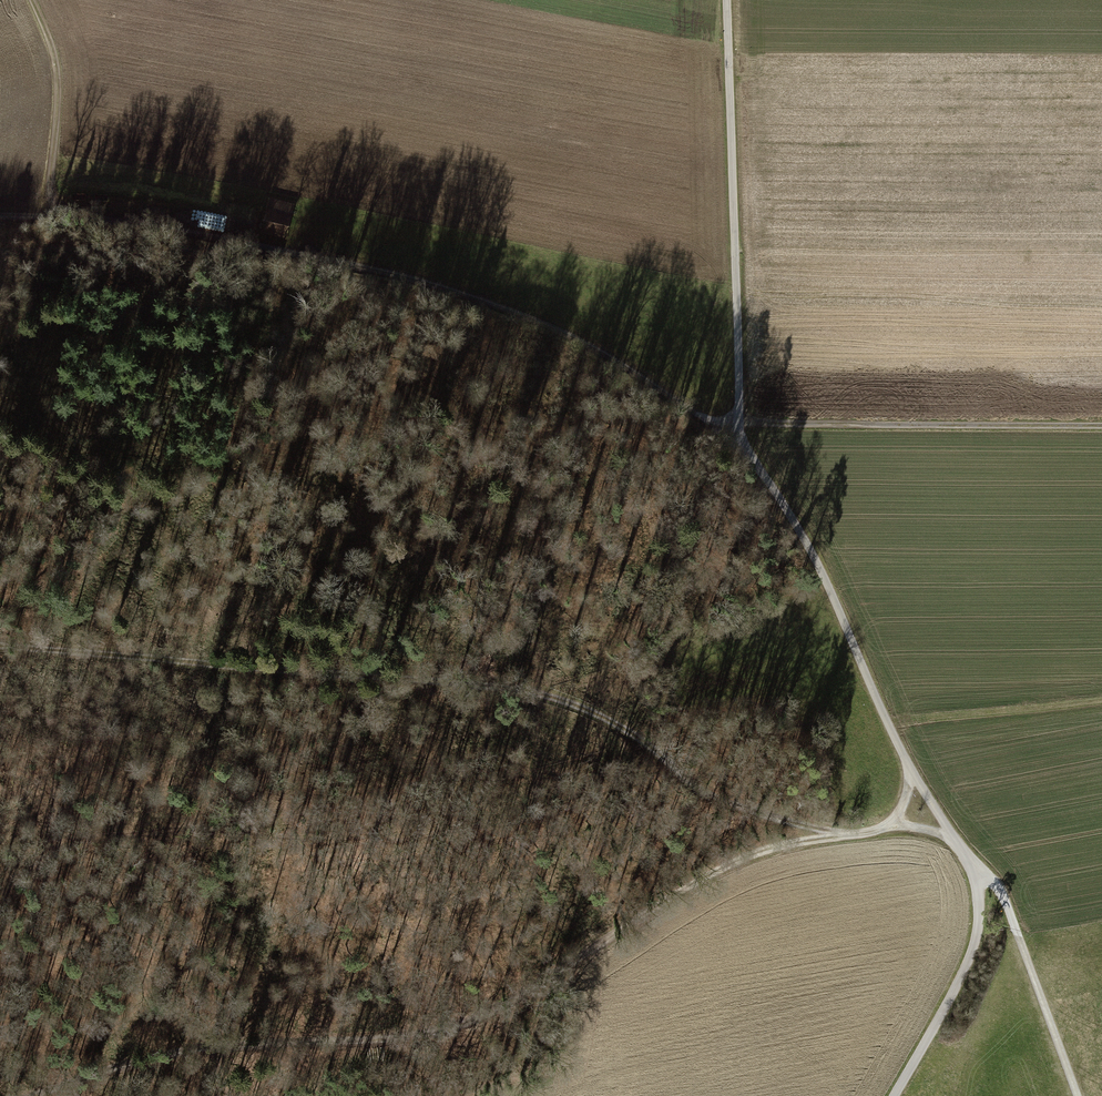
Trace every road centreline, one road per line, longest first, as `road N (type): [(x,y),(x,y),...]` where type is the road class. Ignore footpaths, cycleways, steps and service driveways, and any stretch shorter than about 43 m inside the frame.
road 1 (track): [(843,835),(732,800),(600,715),(531,691),(0,644)]
road 2 (track): [(843,835),(762,851),(679,888),(503,1008),(463,1023),(363,1042),(147,1059),(32,1095)]
road 3 (track): [(0,214),(160,224),(434,283),(560,330),(699,416),(740,425)]
road 4 (track): [(740,425),(809,547),(909,766),(976,868),(978,918),(967,972),(897,1095)]
road 5 (track): [(726,0),(740,425)]
road 6 (track): [(740,425),(1101,423)]
road 7 (track): [(976,868),(998,886),(1079,1095)]
road 8 (track): [(50,216),(56,58),(31,0)]

